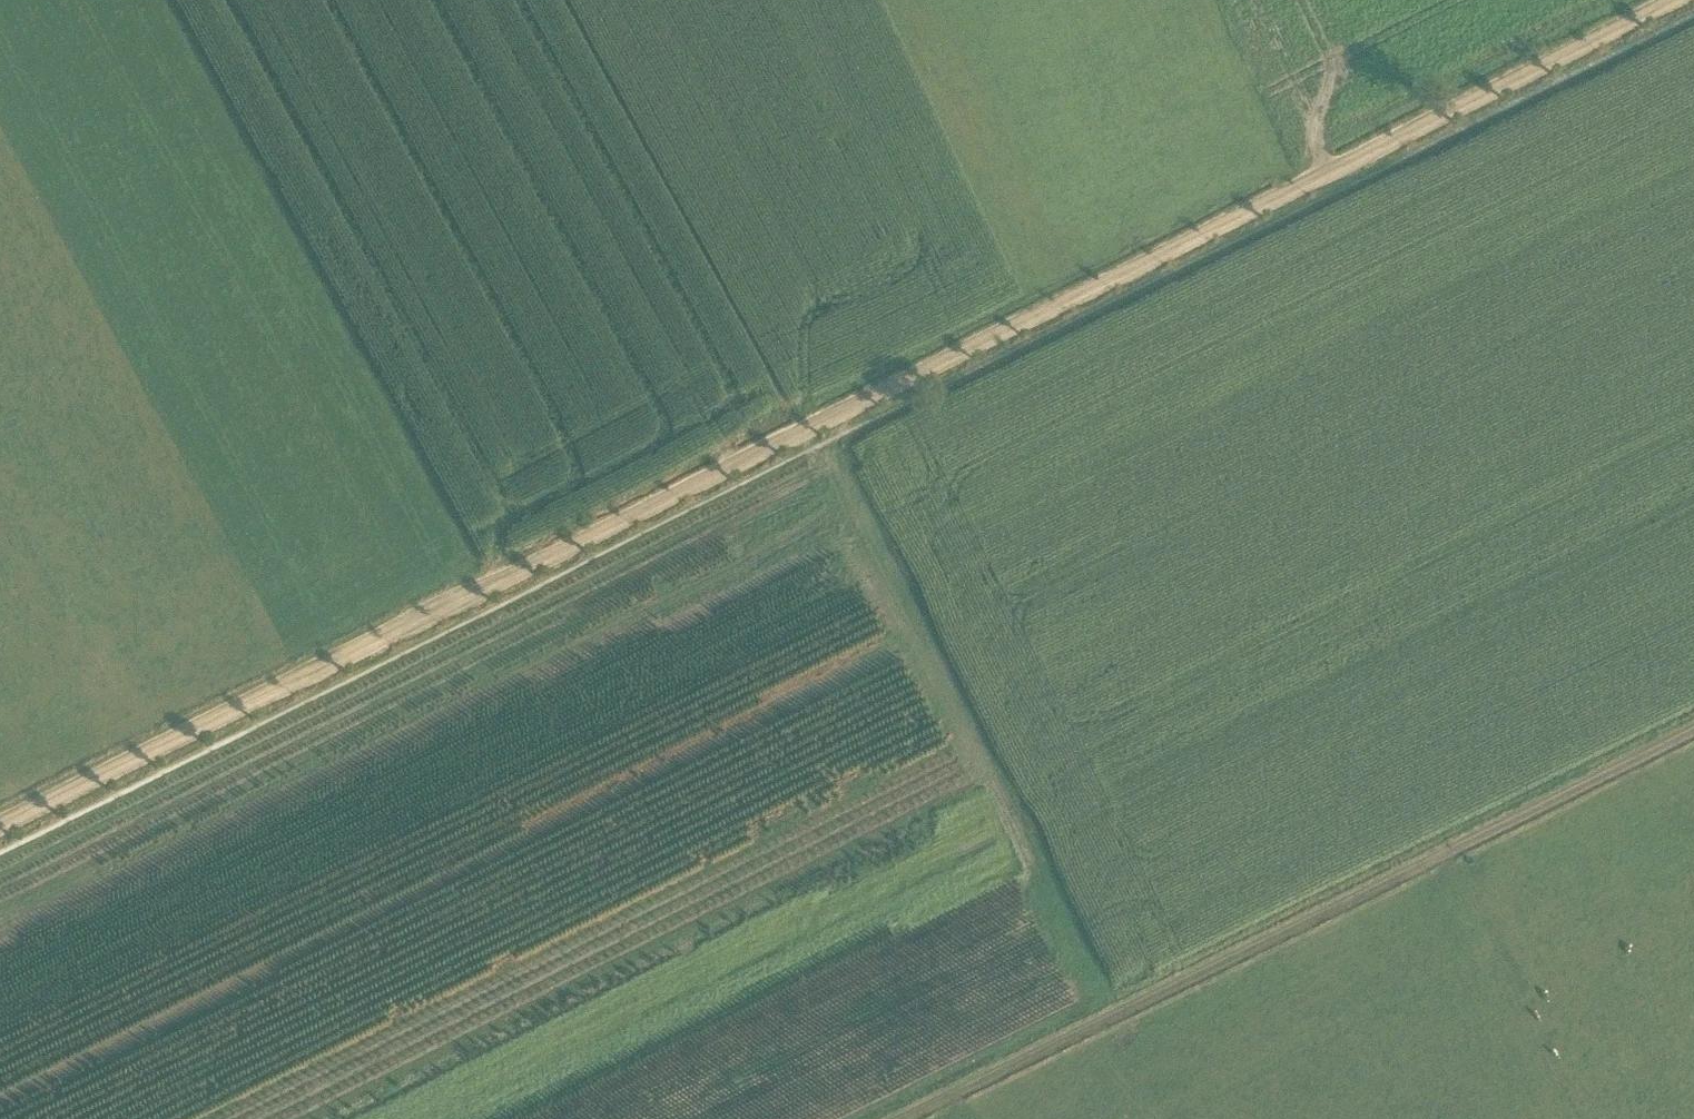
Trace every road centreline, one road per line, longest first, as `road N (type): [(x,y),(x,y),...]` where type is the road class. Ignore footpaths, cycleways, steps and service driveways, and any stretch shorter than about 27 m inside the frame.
road 1 (track): [(1693,1),(0,836)]

